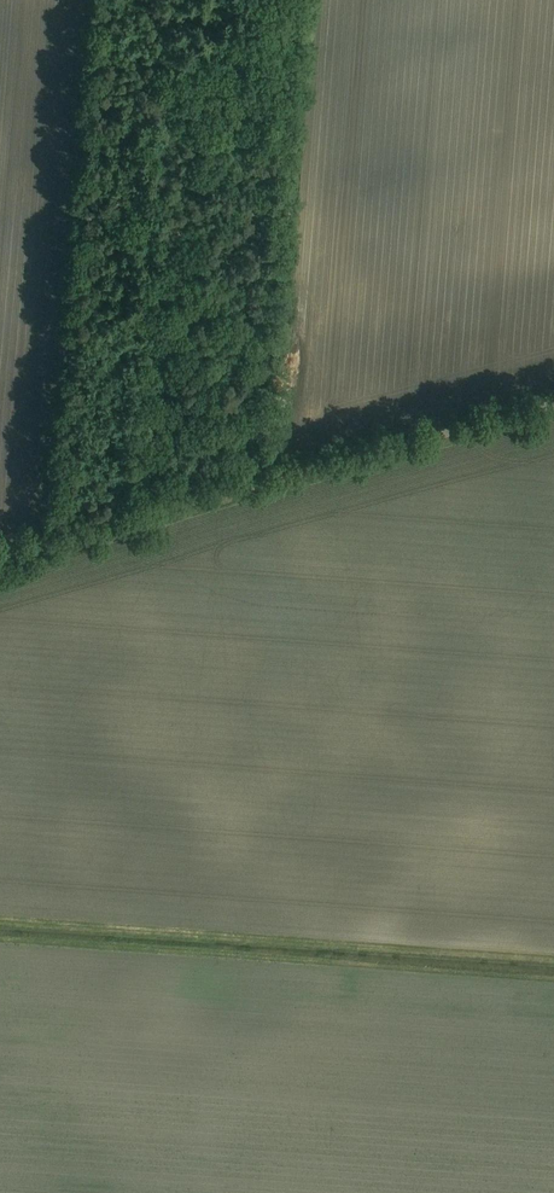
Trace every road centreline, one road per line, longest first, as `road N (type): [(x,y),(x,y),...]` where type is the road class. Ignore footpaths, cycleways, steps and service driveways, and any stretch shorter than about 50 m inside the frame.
road 1 (track): [(0,553),(553,405)]

